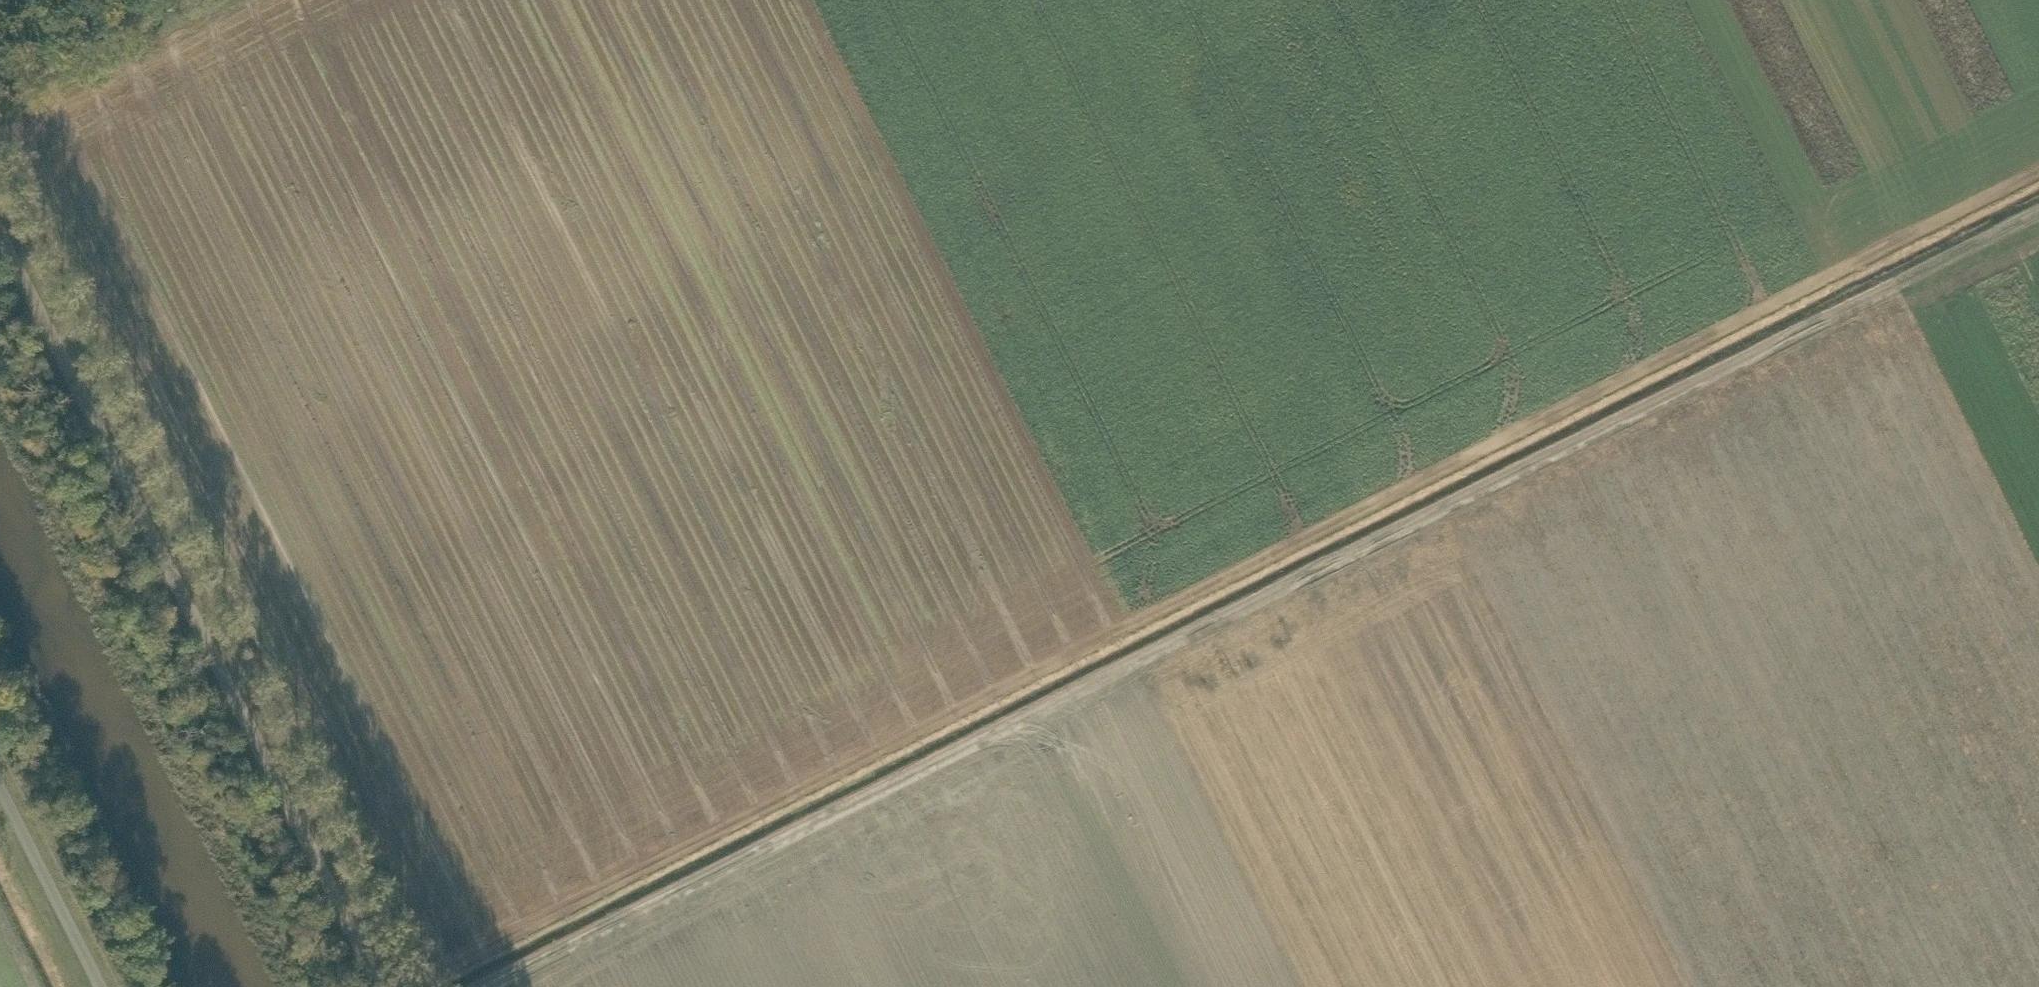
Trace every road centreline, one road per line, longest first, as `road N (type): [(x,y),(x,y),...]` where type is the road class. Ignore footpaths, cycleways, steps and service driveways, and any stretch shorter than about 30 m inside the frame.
road 1 (unclassified): [(378,986),(0,240)]
road 2 (track): [(239,0),(0,124)]
road 3 (unclassified): [(98,986),(0,792)]

